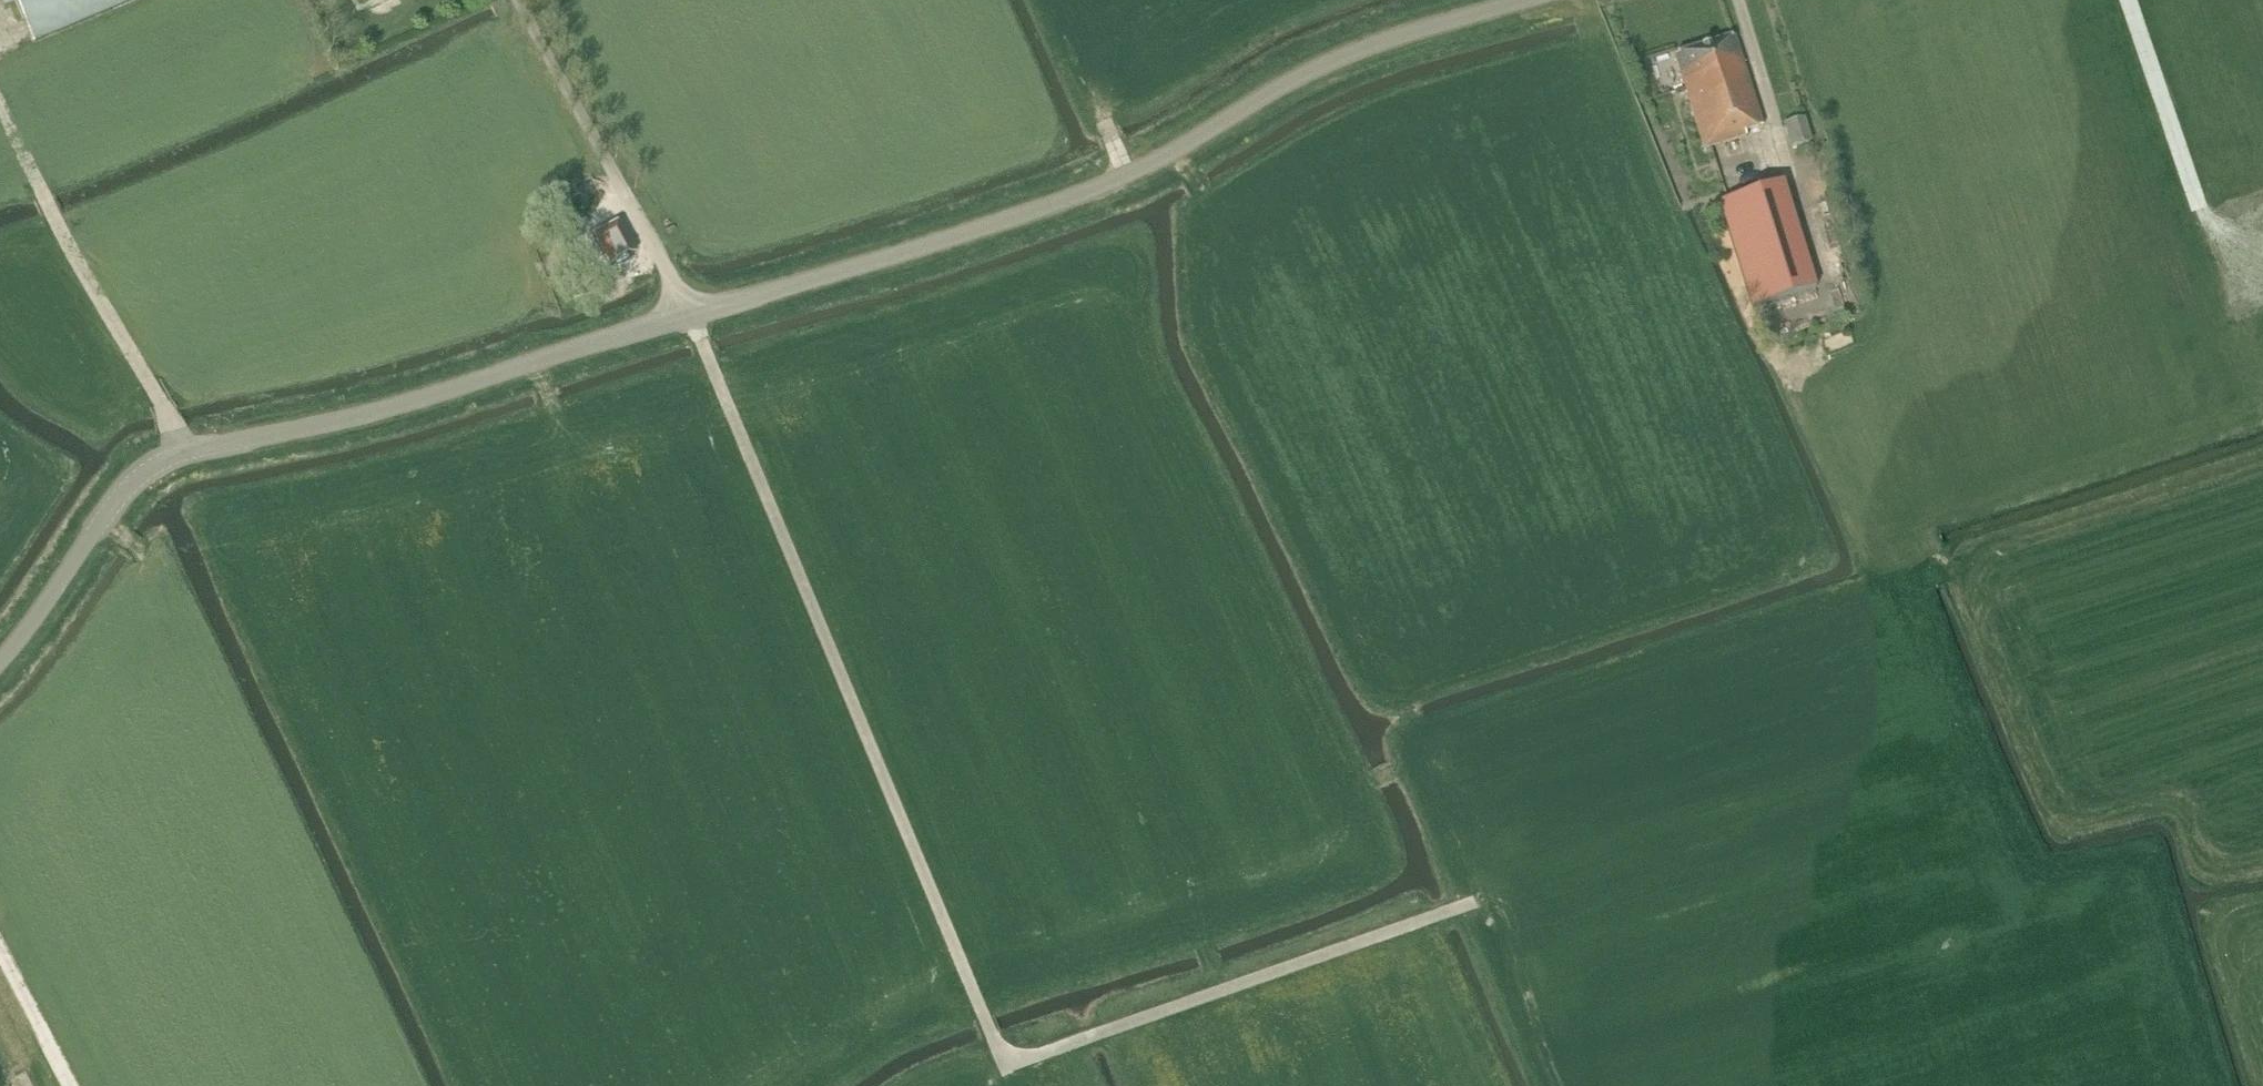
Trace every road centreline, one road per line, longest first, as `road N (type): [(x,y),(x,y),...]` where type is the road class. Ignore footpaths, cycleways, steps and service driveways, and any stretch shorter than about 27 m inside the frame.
road 1 (unclassified): [(0,661),(109,510),(149,469),(185,453),(386,409),(1068,199),(1351,52),(1522,0)]
road 2 (track): [(0,104),(185,453)]

